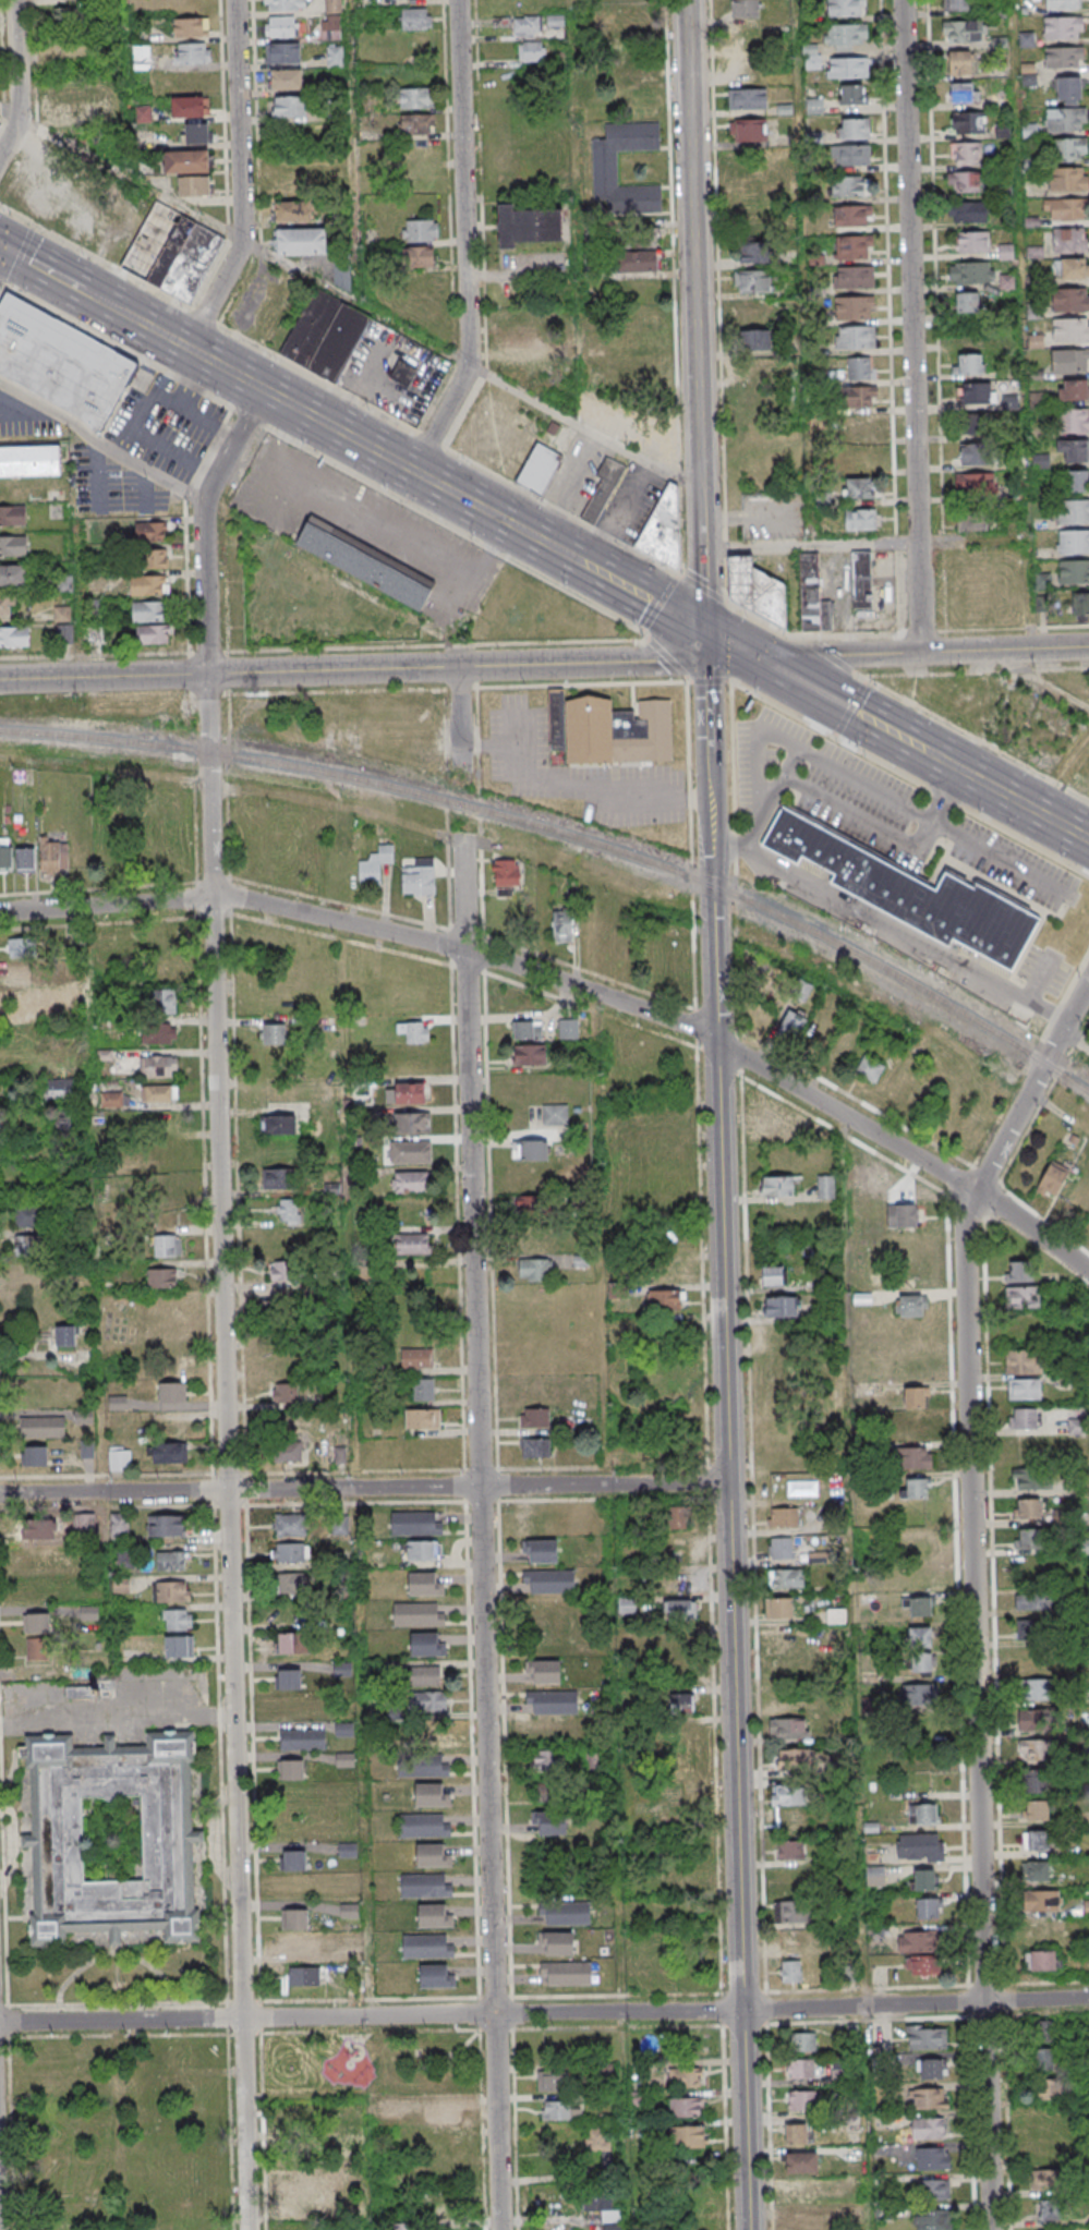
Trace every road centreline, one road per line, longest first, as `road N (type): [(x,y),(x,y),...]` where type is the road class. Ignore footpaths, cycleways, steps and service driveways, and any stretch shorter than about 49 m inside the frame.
road 1 (residential): [(247,2229),(203,501),(262,390)]
road 2 (residential): [(498,2229),(464,837)]
road 3 (residential): [(1088,984),(963,1214),(989,2229)]
road 4 (residential): [(1088,1272),(1013,1215),(716,1037),(468,949),(229,897),(0,911)]
road 5 (tertiary): [(741,2009),(716,1037)]
road 6 (residential): [(1088,1996),(241,2019)]
road 7 (residential): [(727,1484),(0,1495)]
road 8 (residential): [(924,653),(905,0)]
road 9 (residential): [(411,471),(467,366),(457,0)]
road 10 (tertiary): [(459,666),(0,680)]
road 11 (tertiary): [(705,633),(693,265)]
road 12 (residential): [(185,348),(241,243),(233,0)]
road 13 (primary): [(411,471),(119,312)]
road 14 (tertiary): [(693,265),(685,0)]
road 15 (tertiary): [(705,633),(668,660),(459,666)]
road 16 (tertiary): [(712,886),(705,633)]
road 17 (residential): [(241,2019),(0,2023)]
road 18 (tertiary): [(747,2229),(741,2009)]
road 19 (primary): [(929,755),(751,657)]
road 20 (primary): [(577,561),(411,471)]
road 21 (primary): [(1088,841),(929,755)]
road 22 (tertiary): [(924,653),(751,657)]
road 23 (tertiary): [(1088,647),(924,653)]
road 24 (residential): [(0,158),(16,130),(13,0)]
road 25 (tertiary): [(716,1037),(712,886)]
road 26 (primary): [(705,633),(577,561)]

